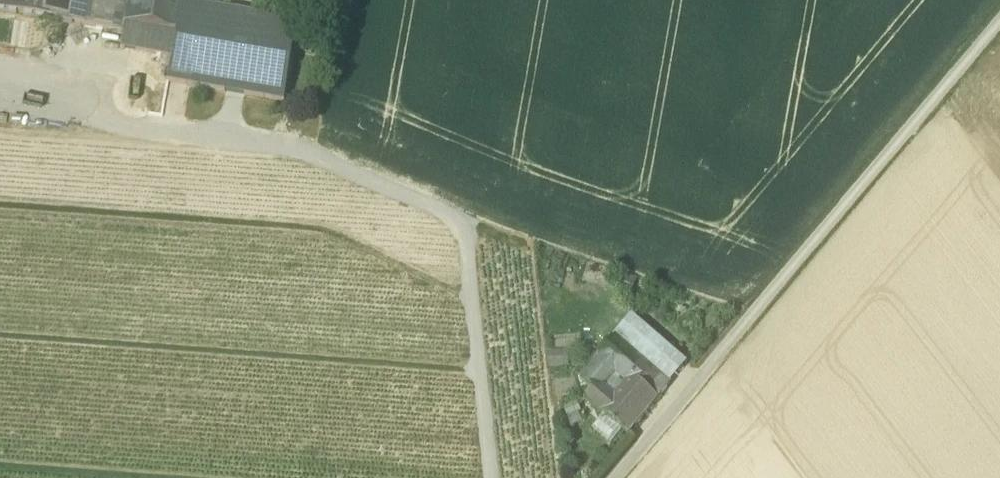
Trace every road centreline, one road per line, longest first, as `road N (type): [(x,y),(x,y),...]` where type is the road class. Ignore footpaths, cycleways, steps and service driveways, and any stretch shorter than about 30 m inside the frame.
road 1 (unclassified): [(617,477),(999,36)]

